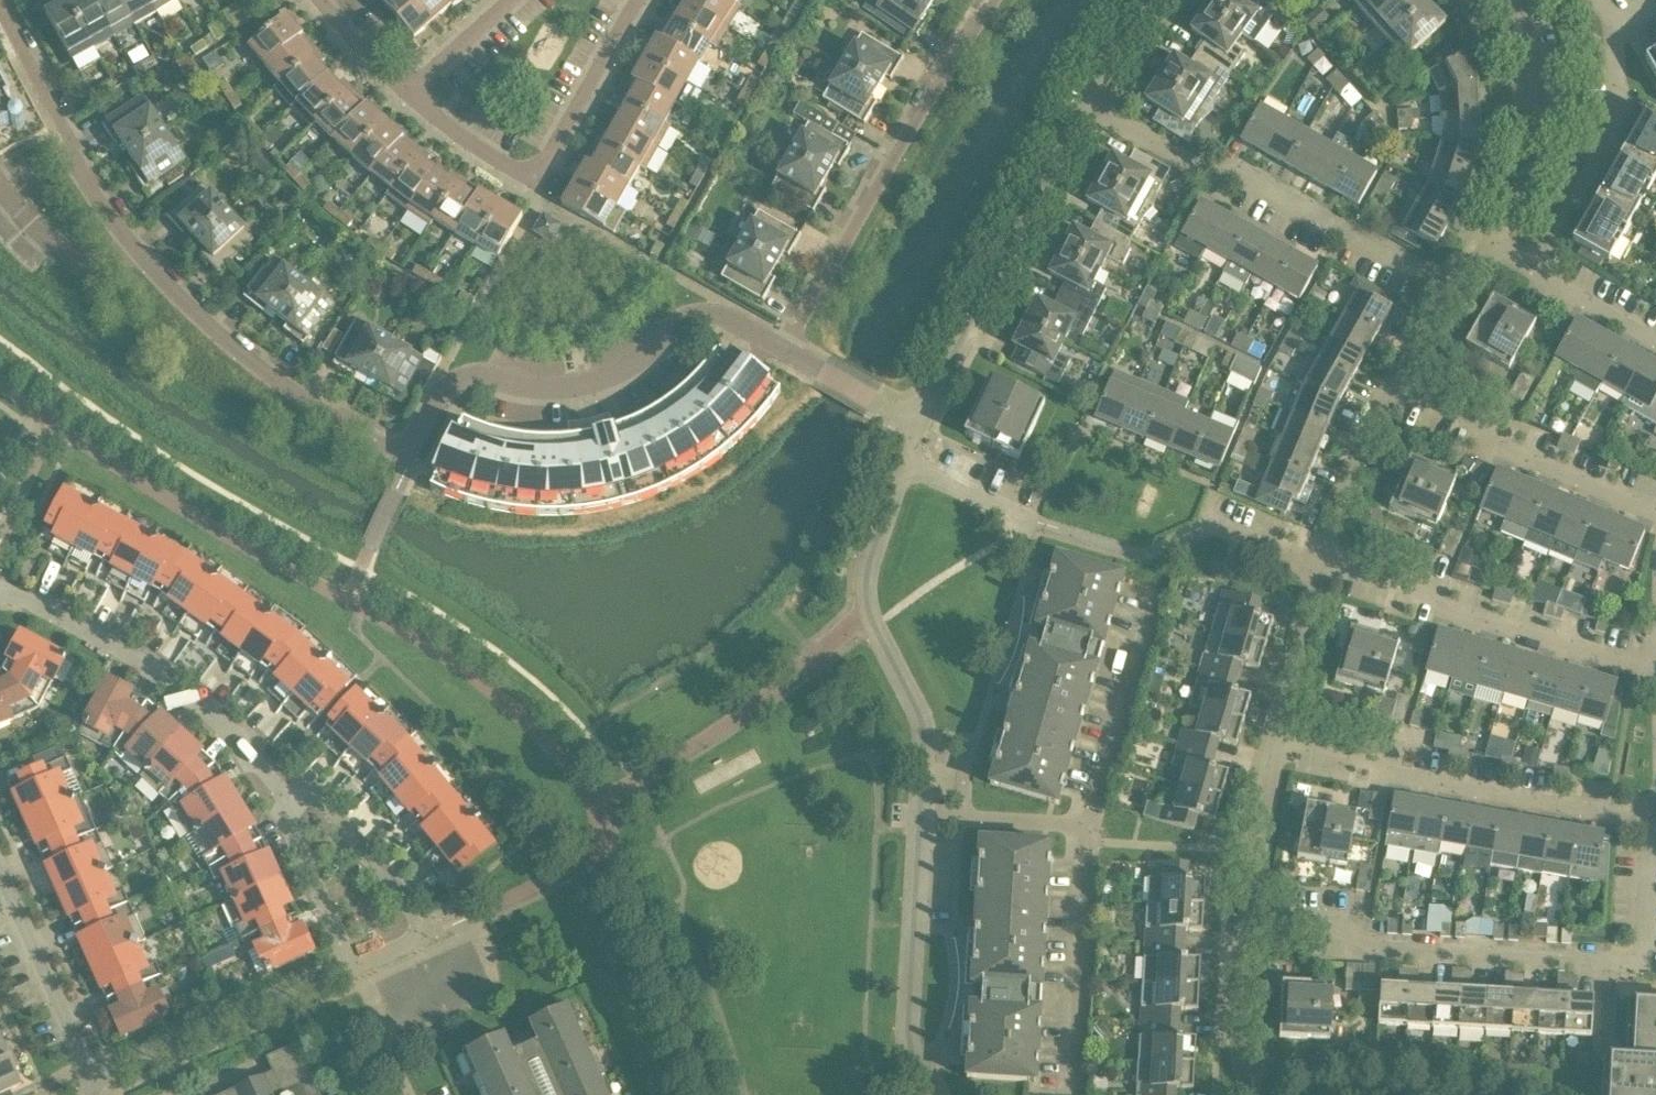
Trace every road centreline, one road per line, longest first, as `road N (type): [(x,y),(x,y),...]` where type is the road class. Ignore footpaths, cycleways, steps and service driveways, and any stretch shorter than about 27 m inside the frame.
road 1 (residential): [(783,351),(724,317),(691,316),(622,370),(587,384),(548,389),(463,378),(440,396),(408,453),(385,448),(249,359),(135,249),(78,168),(1,0)]
road 2 (residential): [(925,1094),(908,1032),(922,725),(869,614),(865,582),(901,464)]
road 3 (residential): [(1246,920),(1349,927),(1373,949),(1644,964),(1650,821)]
road 4 (residential): [(1443,289),(1233,172),(1206,173),(1082,100)]
road 5 (residential): [(783,351),(994,0)]
road 6 (residential): [(1650,821),(1403,777),(1374,754),(1274,734)]
road 7 (residential): [(408,94),(534,182),(638,0)]
road 8 (residential): [(289,804),(215,719),(155,672),(0,595)]
road 9 (residential): [(1655,663),(1627,664),(1443,610),(1420,587),(1317,556)]
road 10 (residential): [(1655,513),(1508,452),(1486,426),(1393,381)]
road 11 (residential): [(349,961),(365,964),(428,935),(319,799),(289,804)]
road 12 (residential): [(91,1078),(349,961)]
road 13 (residential): [(1082,100),(960,339)]
road 14 (residential): [(1613,25),(1617,121),(1536,266)]
road 15 (residential): [(1492,243),(1520,182),(1532,131),(1530,75),(1512,0)]
road 16 (residential): [(91,1078),(0,874)]
road 17 (residential): [(1317,556),(1393,381)]
road 18 (residential): [(1246,920),(1274,734)]
road 19 (residential): [(1255,1094),(1231,1027),(1235,949),(1246,920)]
road 20 (residential): [(1274,734),(1315,568)]
road 21 (residential): [(349,961),(288,828),(289,804)]
road 22 (residential): [(916,427),(783,351)]
road 23 (residential): [(1034,523),(901,464)]
road 24 (residential): [(1655,342),(1548,282),(1536,266)]
road 25 (residential): [(408,94),(511,0)]
road 26 (residential): [(319,0),(408,94)]

